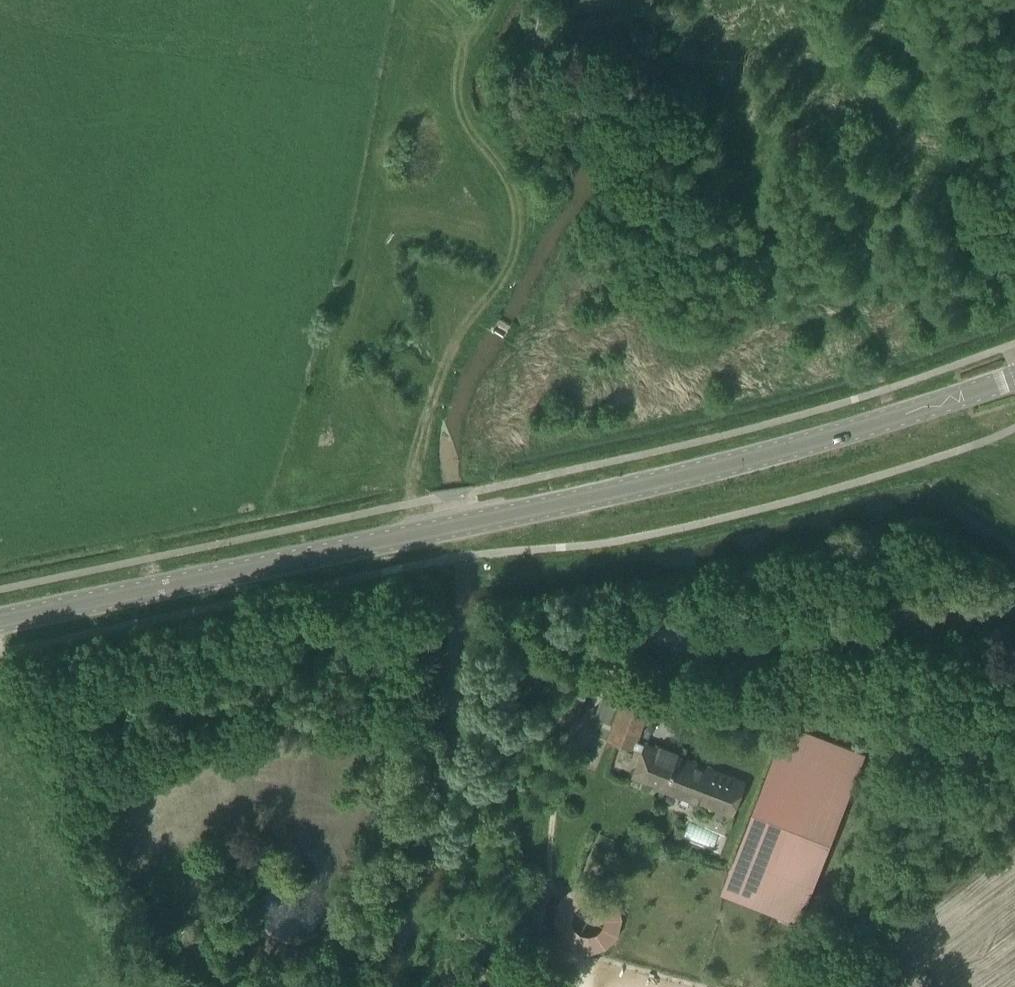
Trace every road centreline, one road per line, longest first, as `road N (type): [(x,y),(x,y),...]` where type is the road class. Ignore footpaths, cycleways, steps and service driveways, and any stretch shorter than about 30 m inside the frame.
road 1 (tertiary): [(0,618),(814,446),(1014,378)]

